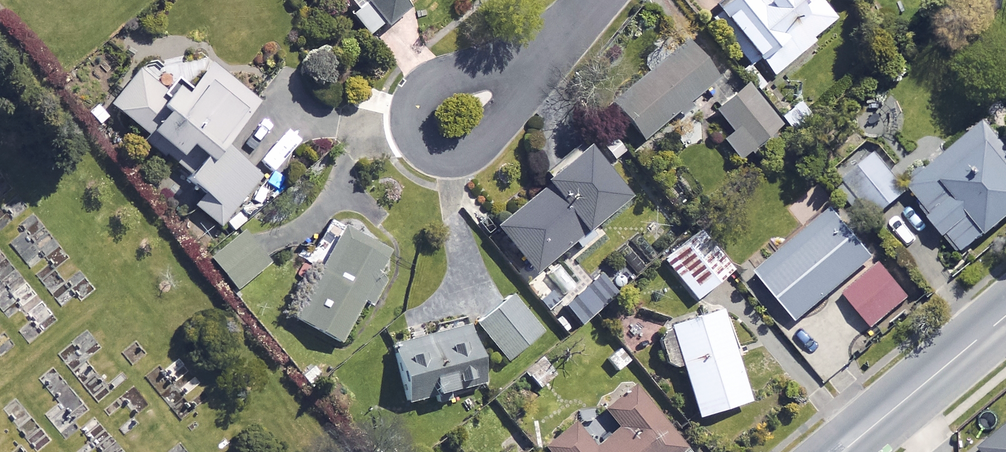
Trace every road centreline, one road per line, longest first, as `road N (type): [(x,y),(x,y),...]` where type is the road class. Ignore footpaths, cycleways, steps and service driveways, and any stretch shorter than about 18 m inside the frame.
road 1 (residential): [(475,155),(446,159),(420,146),(408,103),(439,69),(470,70),(494,89)]
road 2 (tertiary): [(1005,316),(844,451)]
road 3 (residential): [(494,89),(597,0)]

